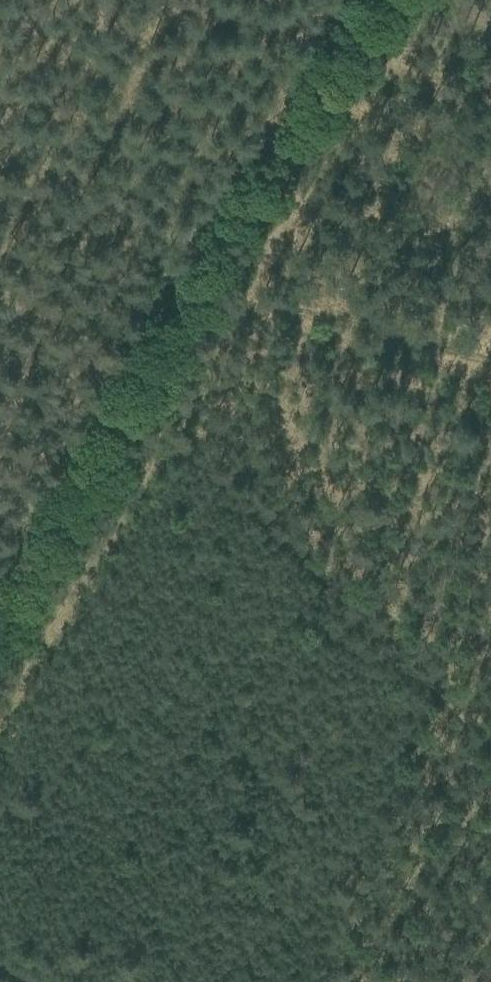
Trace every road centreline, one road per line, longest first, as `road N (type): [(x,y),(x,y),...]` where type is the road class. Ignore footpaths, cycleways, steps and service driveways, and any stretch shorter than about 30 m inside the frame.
road 1 (track): [(0,703),(428,0)]
road 2 (track): [(340,0),(0,570)]

